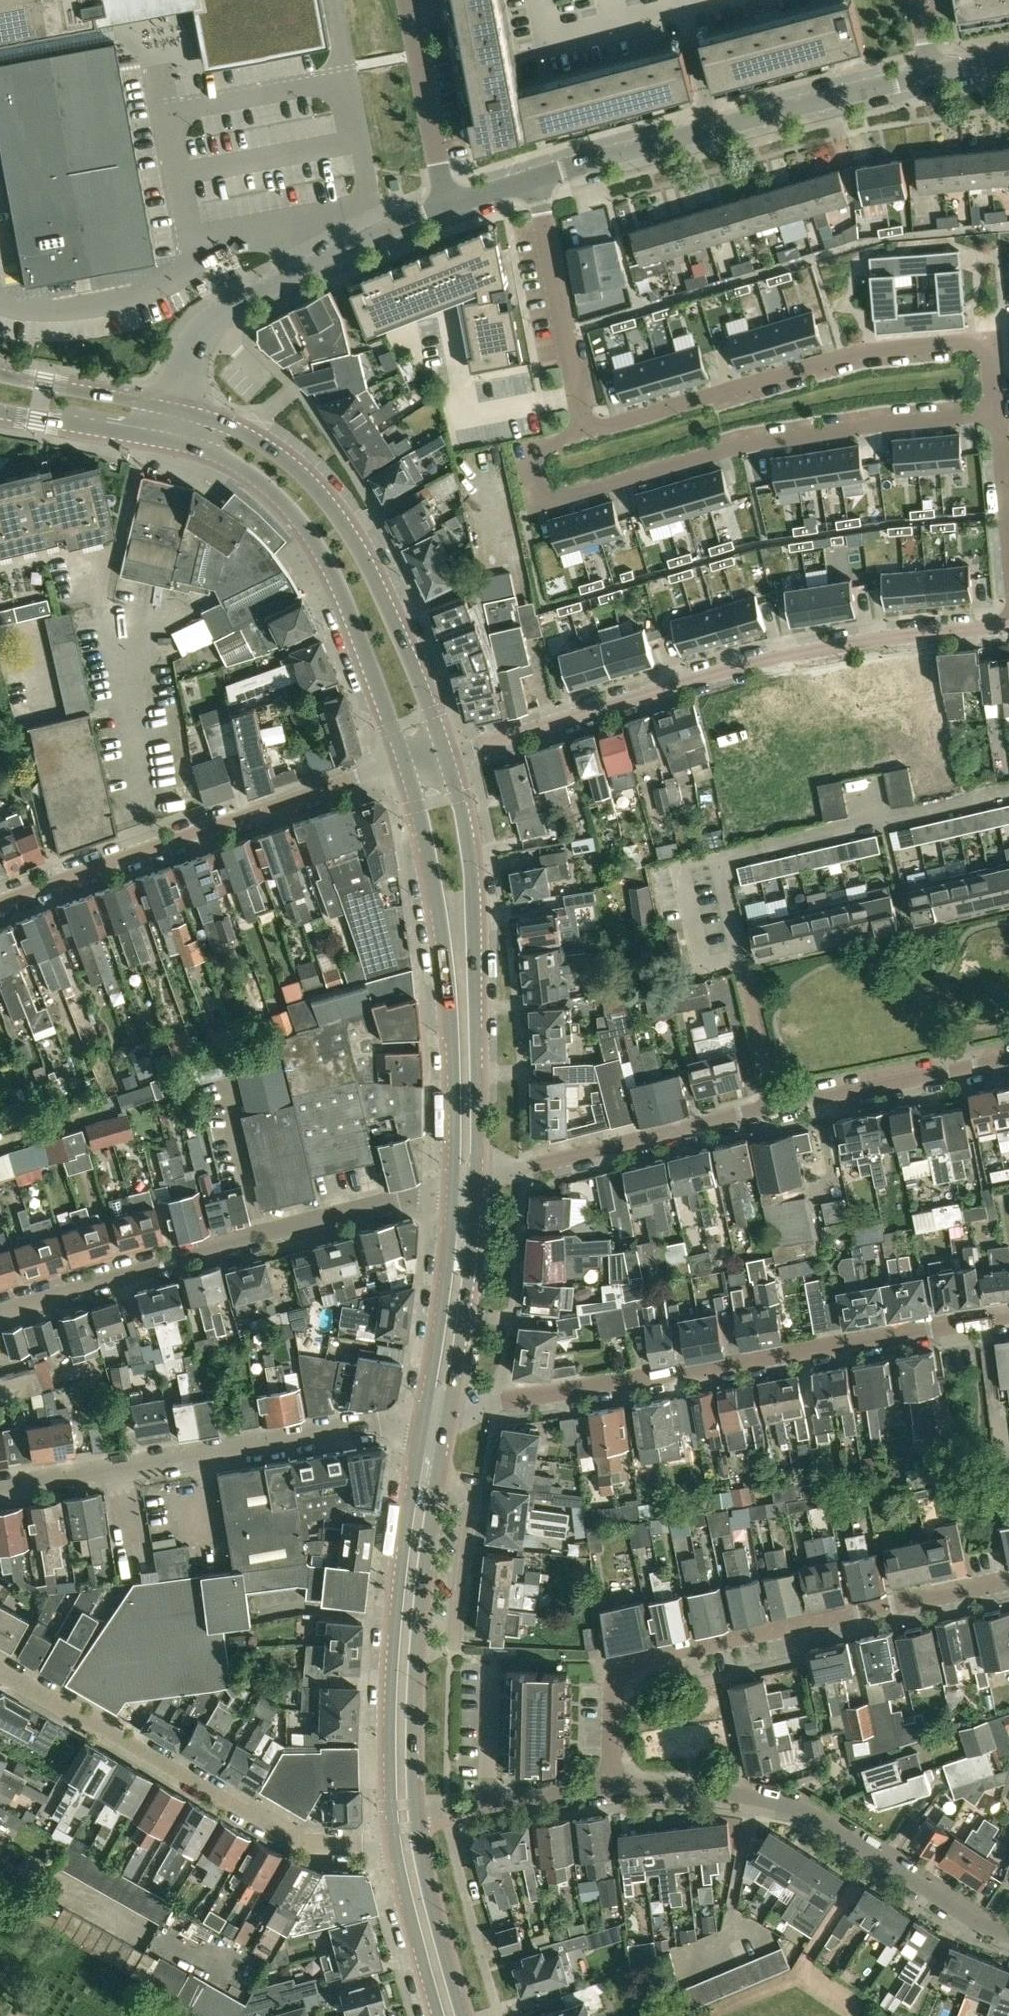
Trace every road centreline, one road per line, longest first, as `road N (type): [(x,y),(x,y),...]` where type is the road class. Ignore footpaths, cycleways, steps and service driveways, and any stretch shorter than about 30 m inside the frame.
road 1 (primary): [(462,2015),(423,1867),(413,1762),(426,1548),(448,1410)]
road 2 (residential): [(586,431),(525,451),(539,503),(743,445),(997,412)]
road 3 (unclassified): [(445,754),(808,652),(1008,629)]
road 4 (residential): [(448,1410),(1008,1316)]
road 5 (residential): [(779,1107),(723,858),(1008,793)]
road 6 (residential): [(614,1790),(615,1687),(635,1662),(1008,1581)]
road 7 (residential): [(997,412),(990,341),(864,351),(586,431)]
road 8 (residential): [(0,1312),(455,1186)]
road 9 (primary): [(445,754),(381,593),(338,519),(269,450),(178,411)]
road 10 (residential): [(395,1842),(304,1841),(0,1668)]
road 11 (unclassified): [(0,1489),(426,1413)]
road 12 (primary): [(426,1413),(394,1639),(395,1842)]
road 13 (primary): [(476,1182),(472,873),(445,754)]
road 14 (residential): [(1008,1934),(788,1806),(705,1792),(614,1790)]
road 15 (unclassified): [(406,764),(0,903)]
road 16 (primary): [(406,764),(446,964),(455,1186)]
road 17 (primary): [(172,442),(236,464),(300,519),(338,583),(406,764)]
road 18 (unclassified): [(535,177),(933,72)]
road 19 (unclassified): [(178,411),(194,343),(214,318),(446,204)]
road 20 (residential): [(476,1182),(779,1107)]
road 21 (residential): [(535,177),(586,431)]
road 22 (residential): [(779,1107),(1008,1061)]
road 23 (primary): [(448,1410),(476,1182)]
road 24 (primary): [(455,1186),(426,1413)]
road 25 (unclassified): [(409,0),(446,204)]
road 26 (primary): [(178,411),(0,375)]
road 27 (primary): [(395,1842),(439,2015)]
road 28 (primary): [(0,413),(172,442)]
road 29 (residential): [(614,1790),(492,1809)]
road 30 (residential): [(997,412),(1008,532)]

